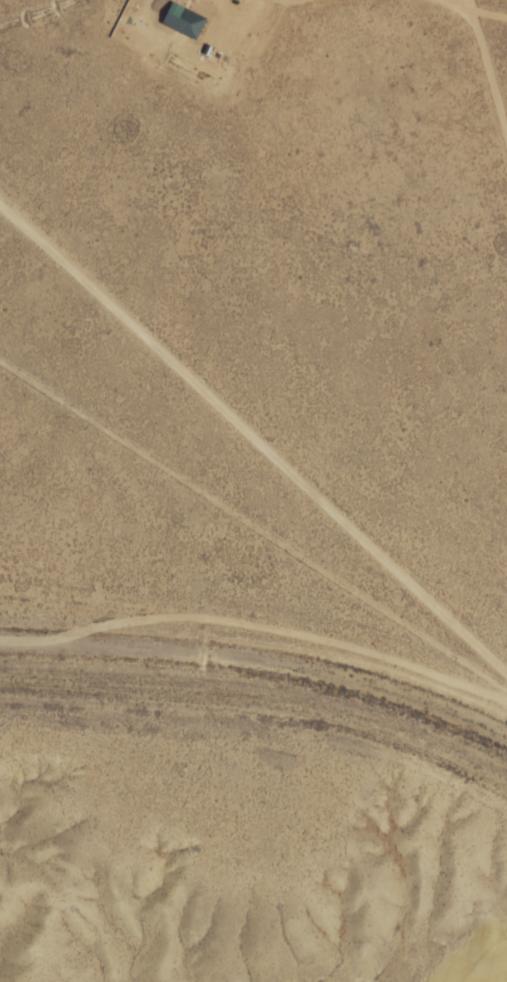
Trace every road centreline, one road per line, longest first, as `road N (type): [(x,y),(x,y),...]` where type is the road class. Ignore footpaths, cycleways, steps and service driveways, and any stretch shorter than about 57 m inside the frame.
road 1 (residential): [(506,599),(461,570),(0,387)]
road 2 (residential): [(506,687),(387,647),(0,612)]

